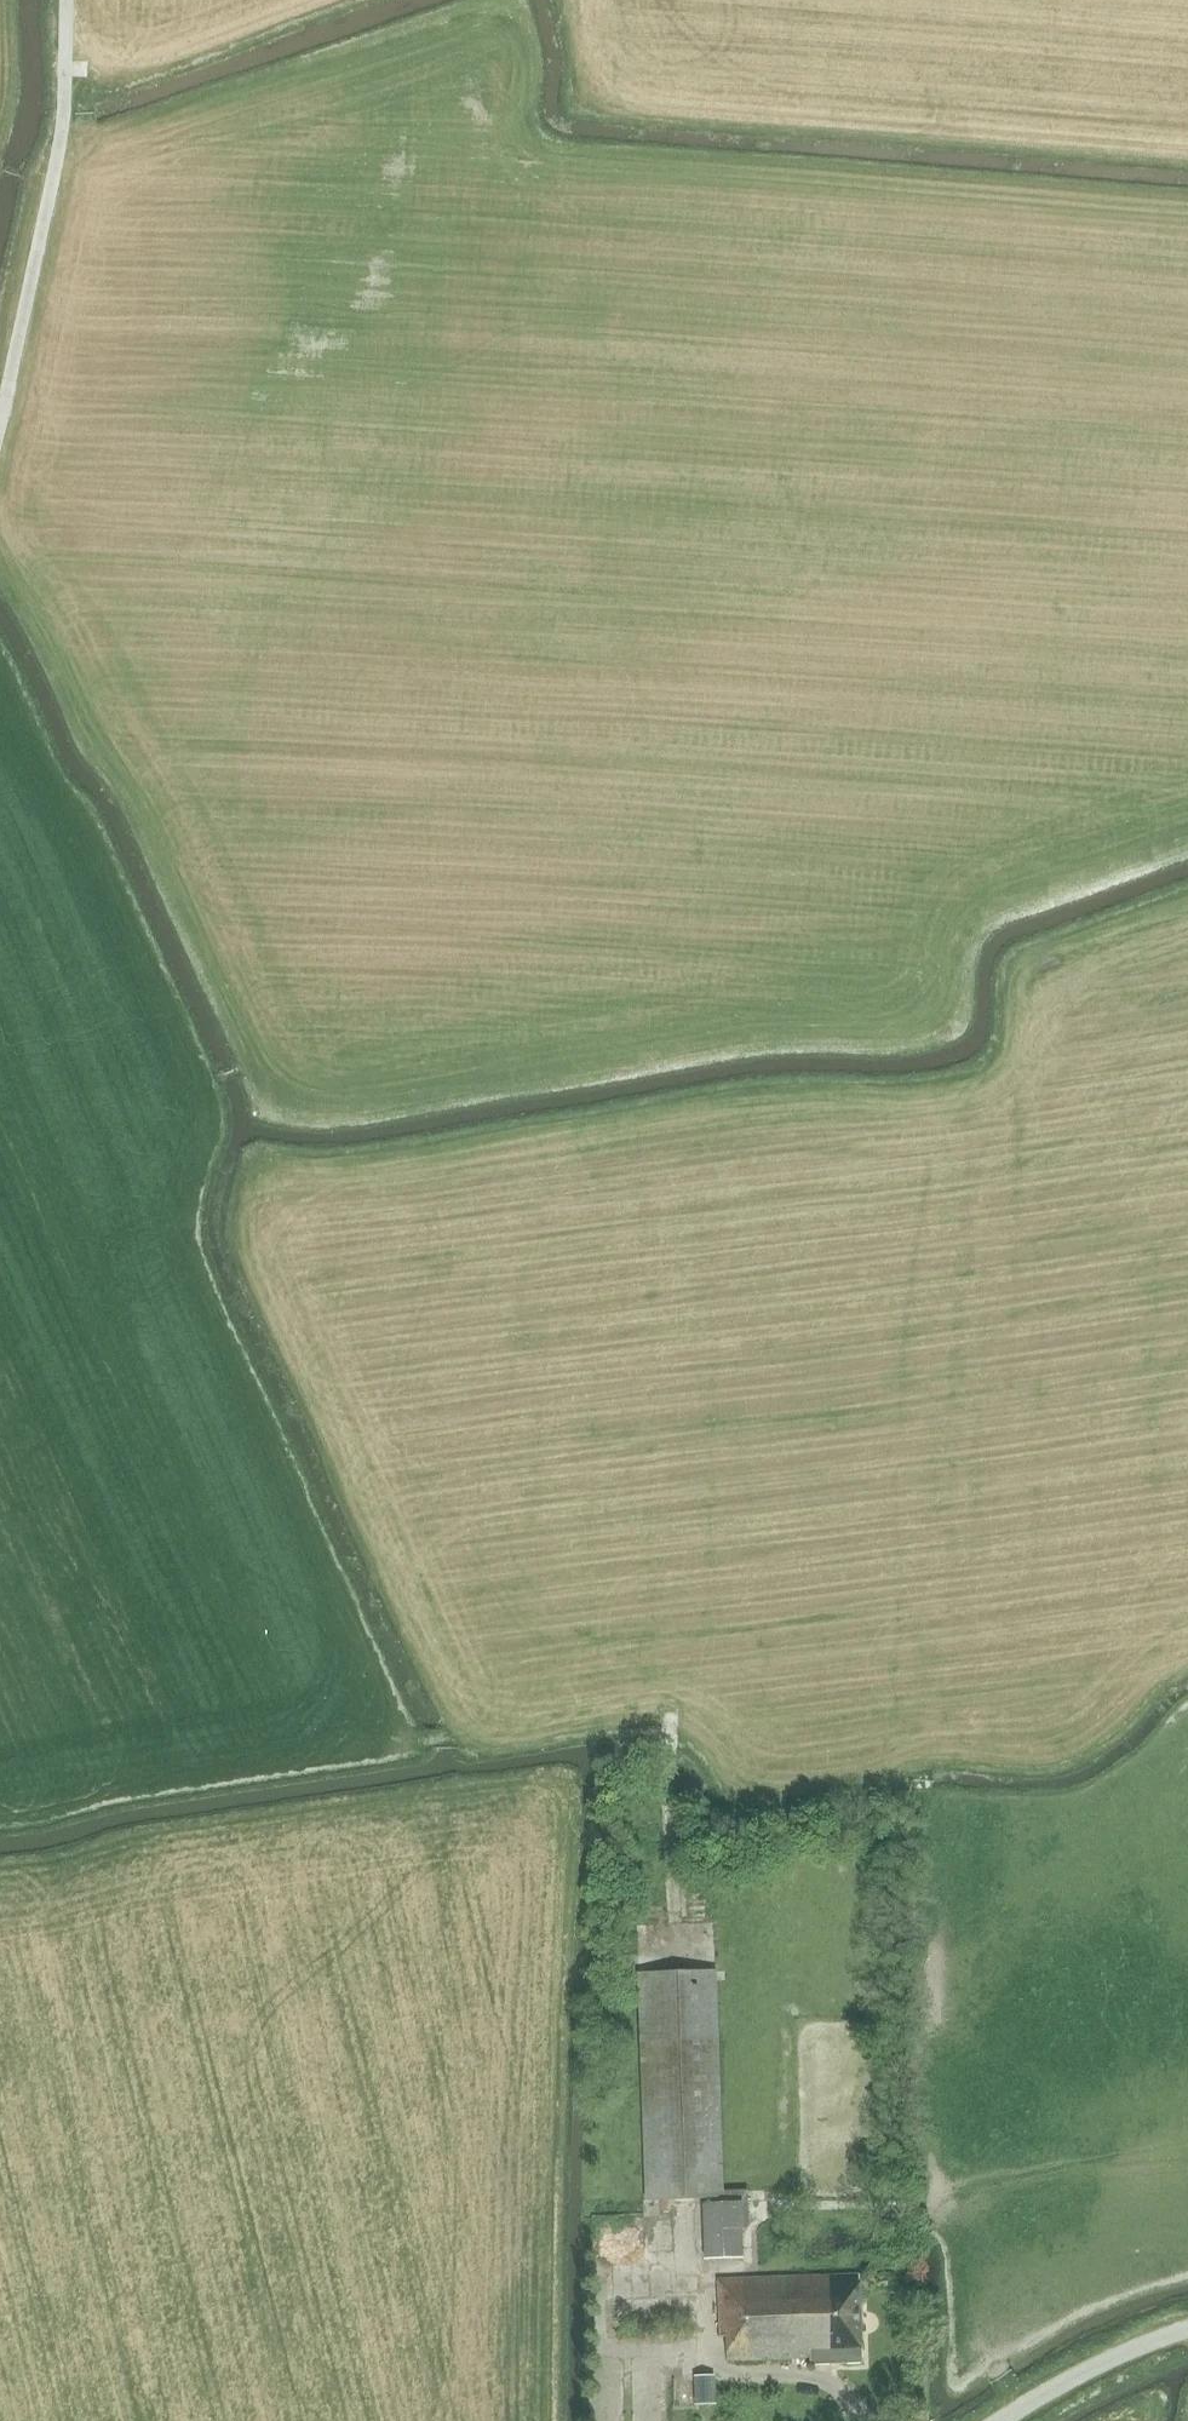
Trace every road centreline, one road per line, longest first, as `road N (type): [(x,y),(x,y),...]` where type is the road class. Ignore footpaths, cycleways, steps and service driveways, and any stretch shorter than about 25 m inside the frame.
road 1 (track): [(67,0),(65,122),(0,424)]
road 2 (unclassified): [(1002,2420),(1127,2351),(1187,2330)]

